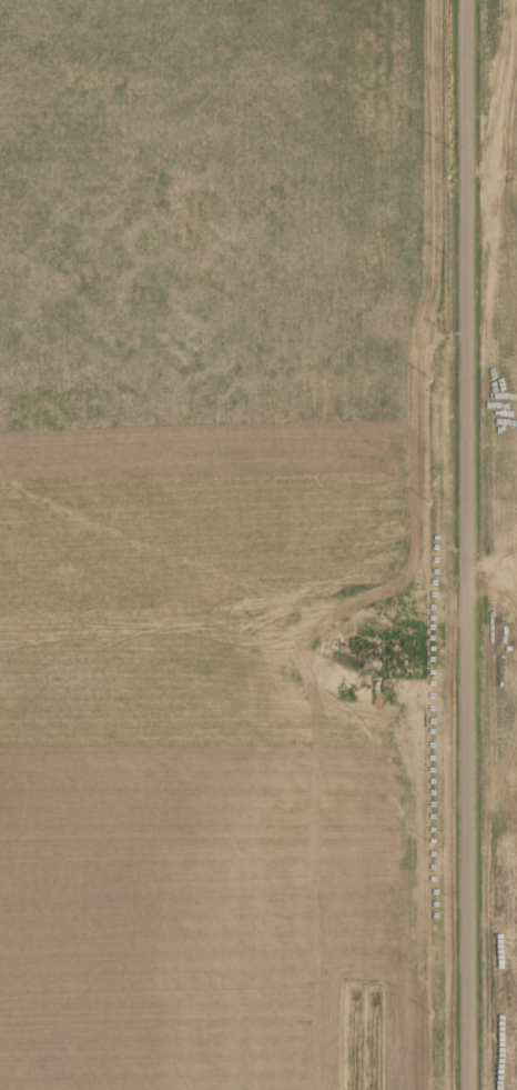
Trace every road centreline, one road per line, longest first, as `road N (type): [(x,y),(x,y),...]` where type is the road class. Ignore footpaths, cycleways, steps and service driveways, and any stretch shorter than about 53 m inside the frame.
road 1 (residential): [(468,1089),(469,0)]

